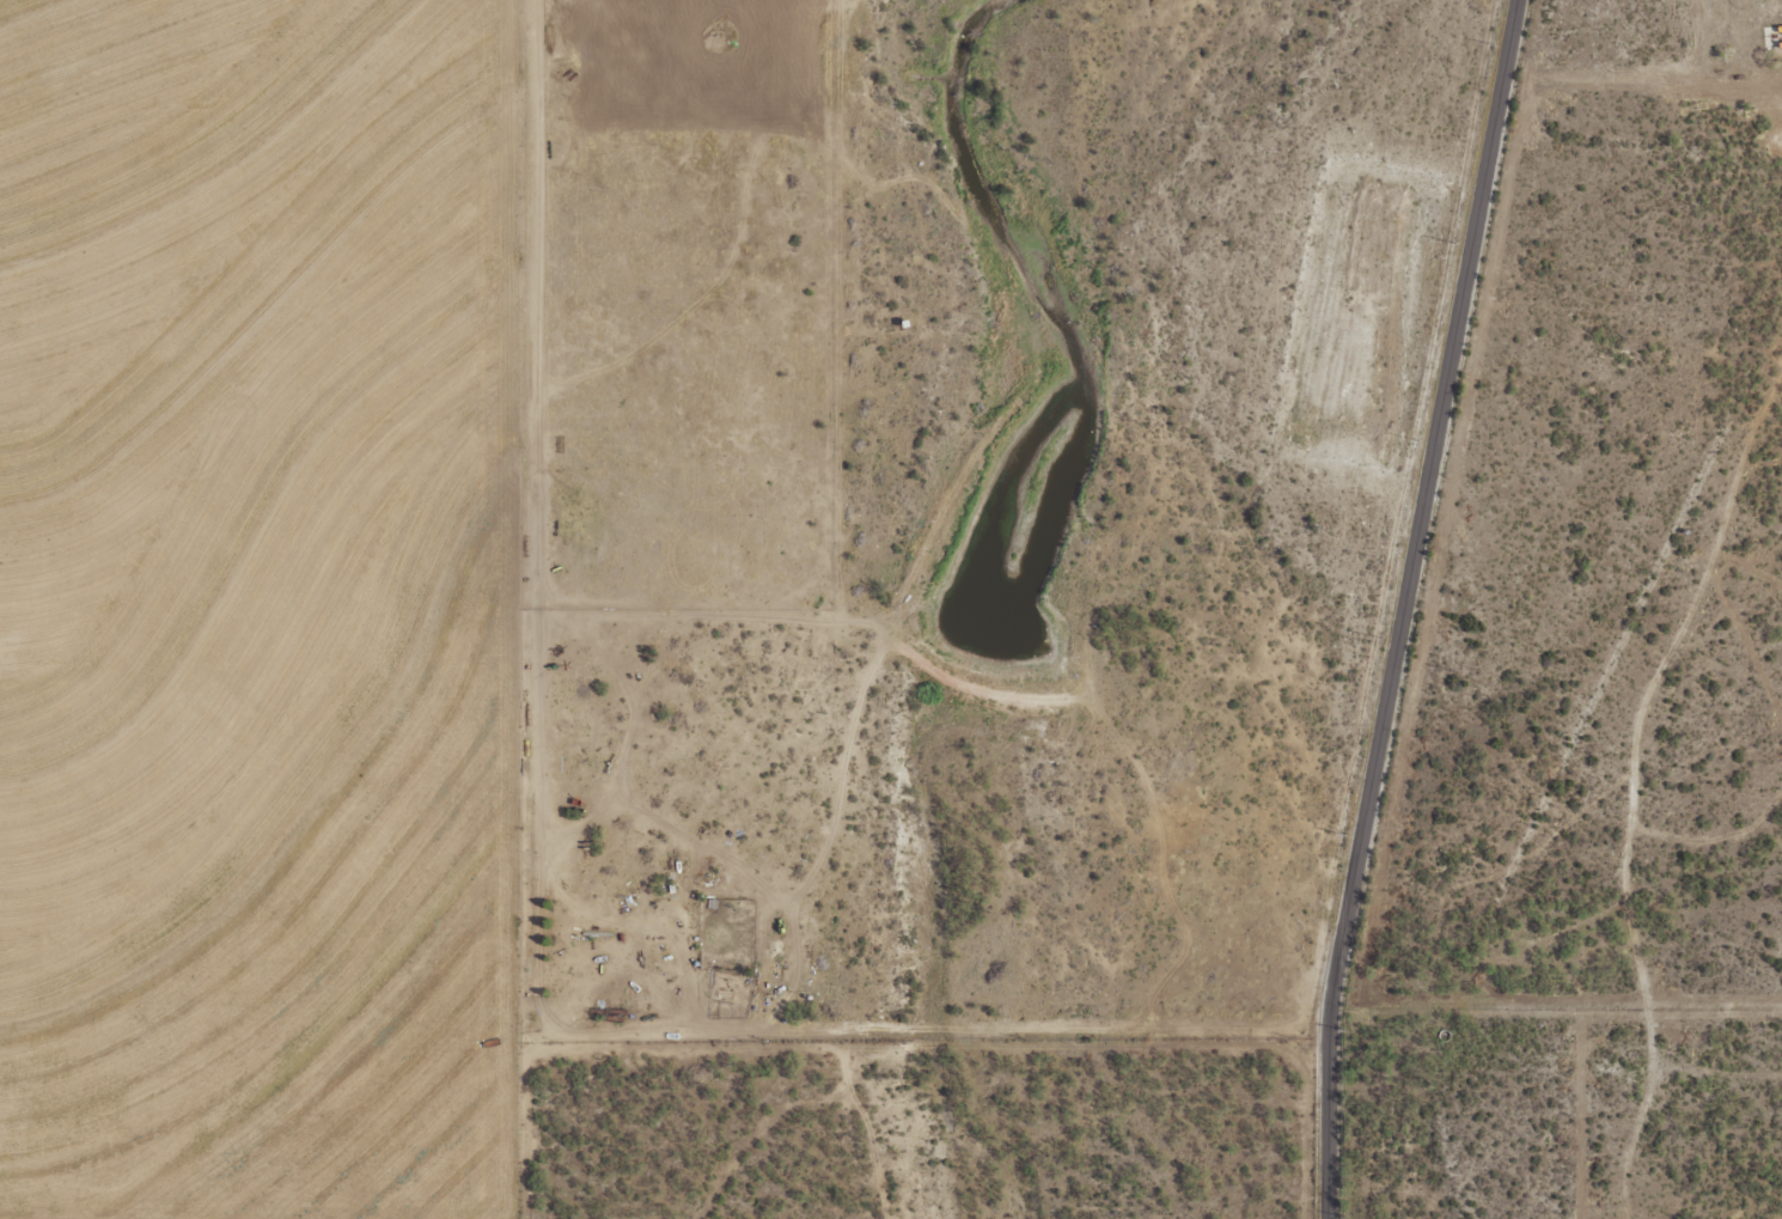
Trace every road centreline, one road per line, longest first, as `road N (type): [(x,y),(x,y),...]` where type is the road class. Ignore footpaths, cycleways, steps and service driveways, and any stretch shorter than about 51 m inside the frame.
road 1 (residential): [(1329,1218),(1328,974),(1514,0)]

